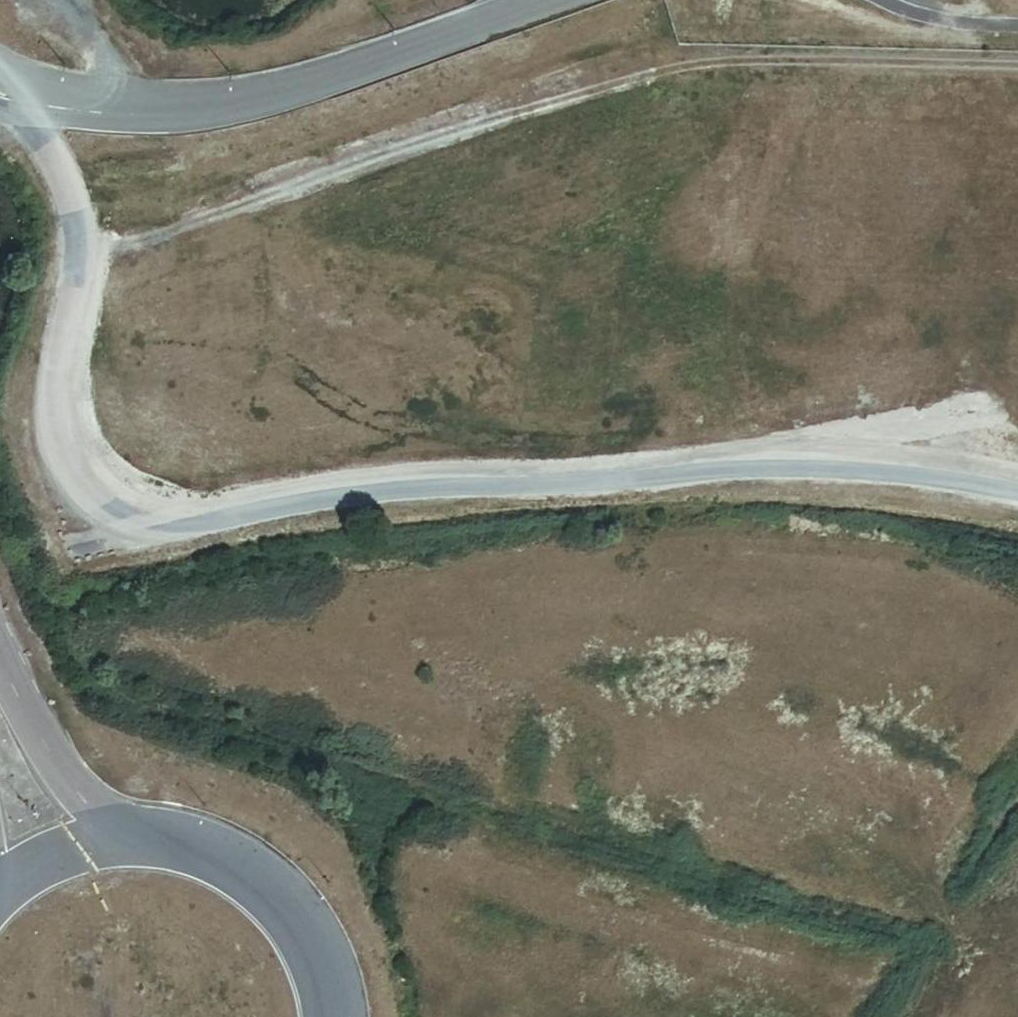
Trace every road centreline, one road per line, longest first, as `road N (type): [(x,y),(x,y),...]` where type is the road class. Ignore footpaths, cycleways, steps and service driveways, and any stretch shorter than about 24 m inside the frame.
road 1 (unclassified): [(331,1016),(318,957),(257,879),(204,848),(117,836)]
road 2 (unclassified): [(117,836),(57,765),(0,659)]
road 3 (unclassified): [(117,836),(81,842),(0,885)]

